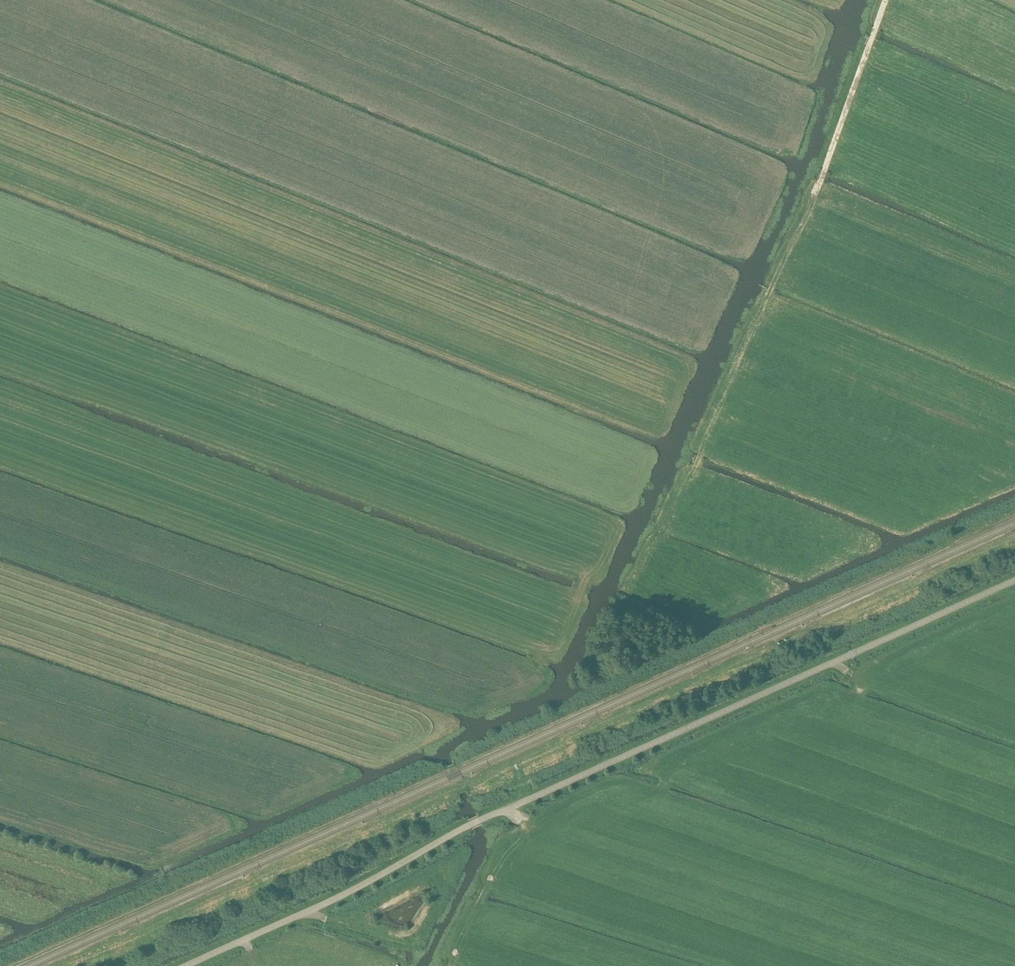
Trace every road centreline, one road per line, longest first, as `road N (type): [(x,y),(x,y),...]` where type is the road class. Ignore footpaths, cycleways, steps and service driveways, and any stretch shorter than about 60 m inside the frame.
road 1 (unclassified): [(187,965),(1014,579)]
road 2 (track): [(886,0),(815,193)]

